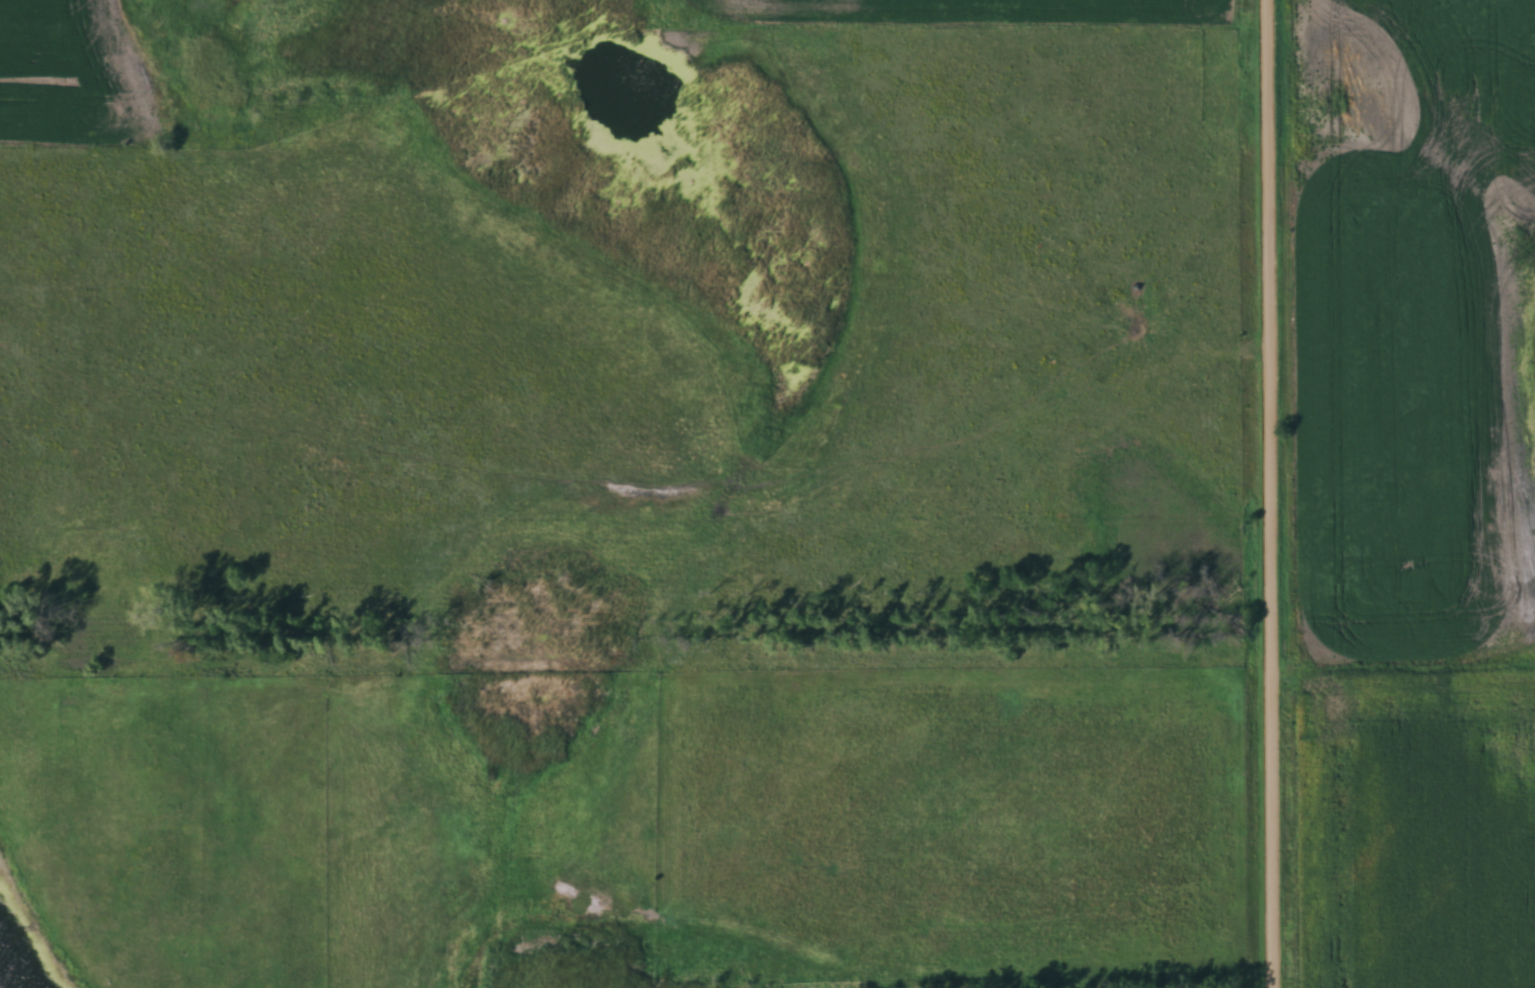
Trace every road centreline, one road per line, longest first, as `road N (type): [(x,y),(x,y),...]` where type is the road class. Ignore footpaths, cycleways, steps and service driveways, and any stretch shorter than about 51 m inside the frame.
road 1 (residential): [(1277,987),(1269,0)]

